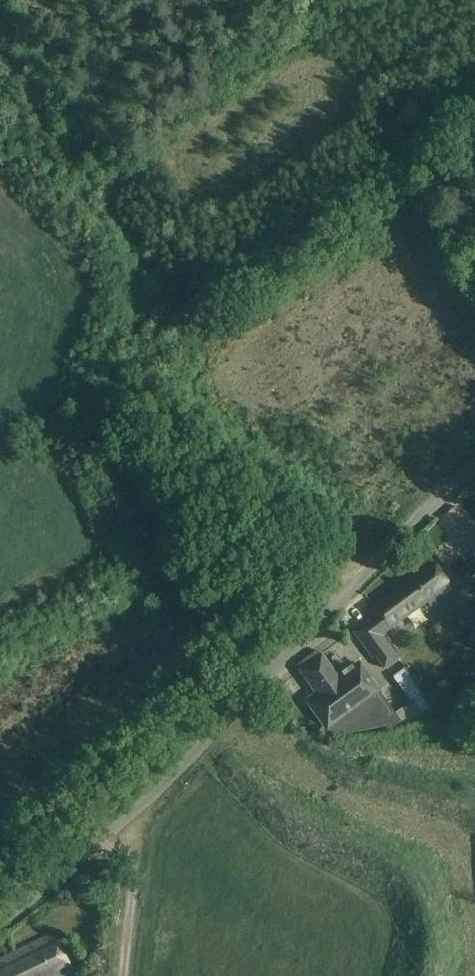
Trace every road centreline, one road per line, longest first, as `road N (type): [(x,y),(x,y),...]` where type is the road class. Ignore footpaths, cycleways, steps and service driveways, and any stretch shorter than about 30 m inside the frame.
road 1 (unclassified): [(0,927),(474,471)]
road 2 (track): [(124,975),(130,913),(177,760)]

